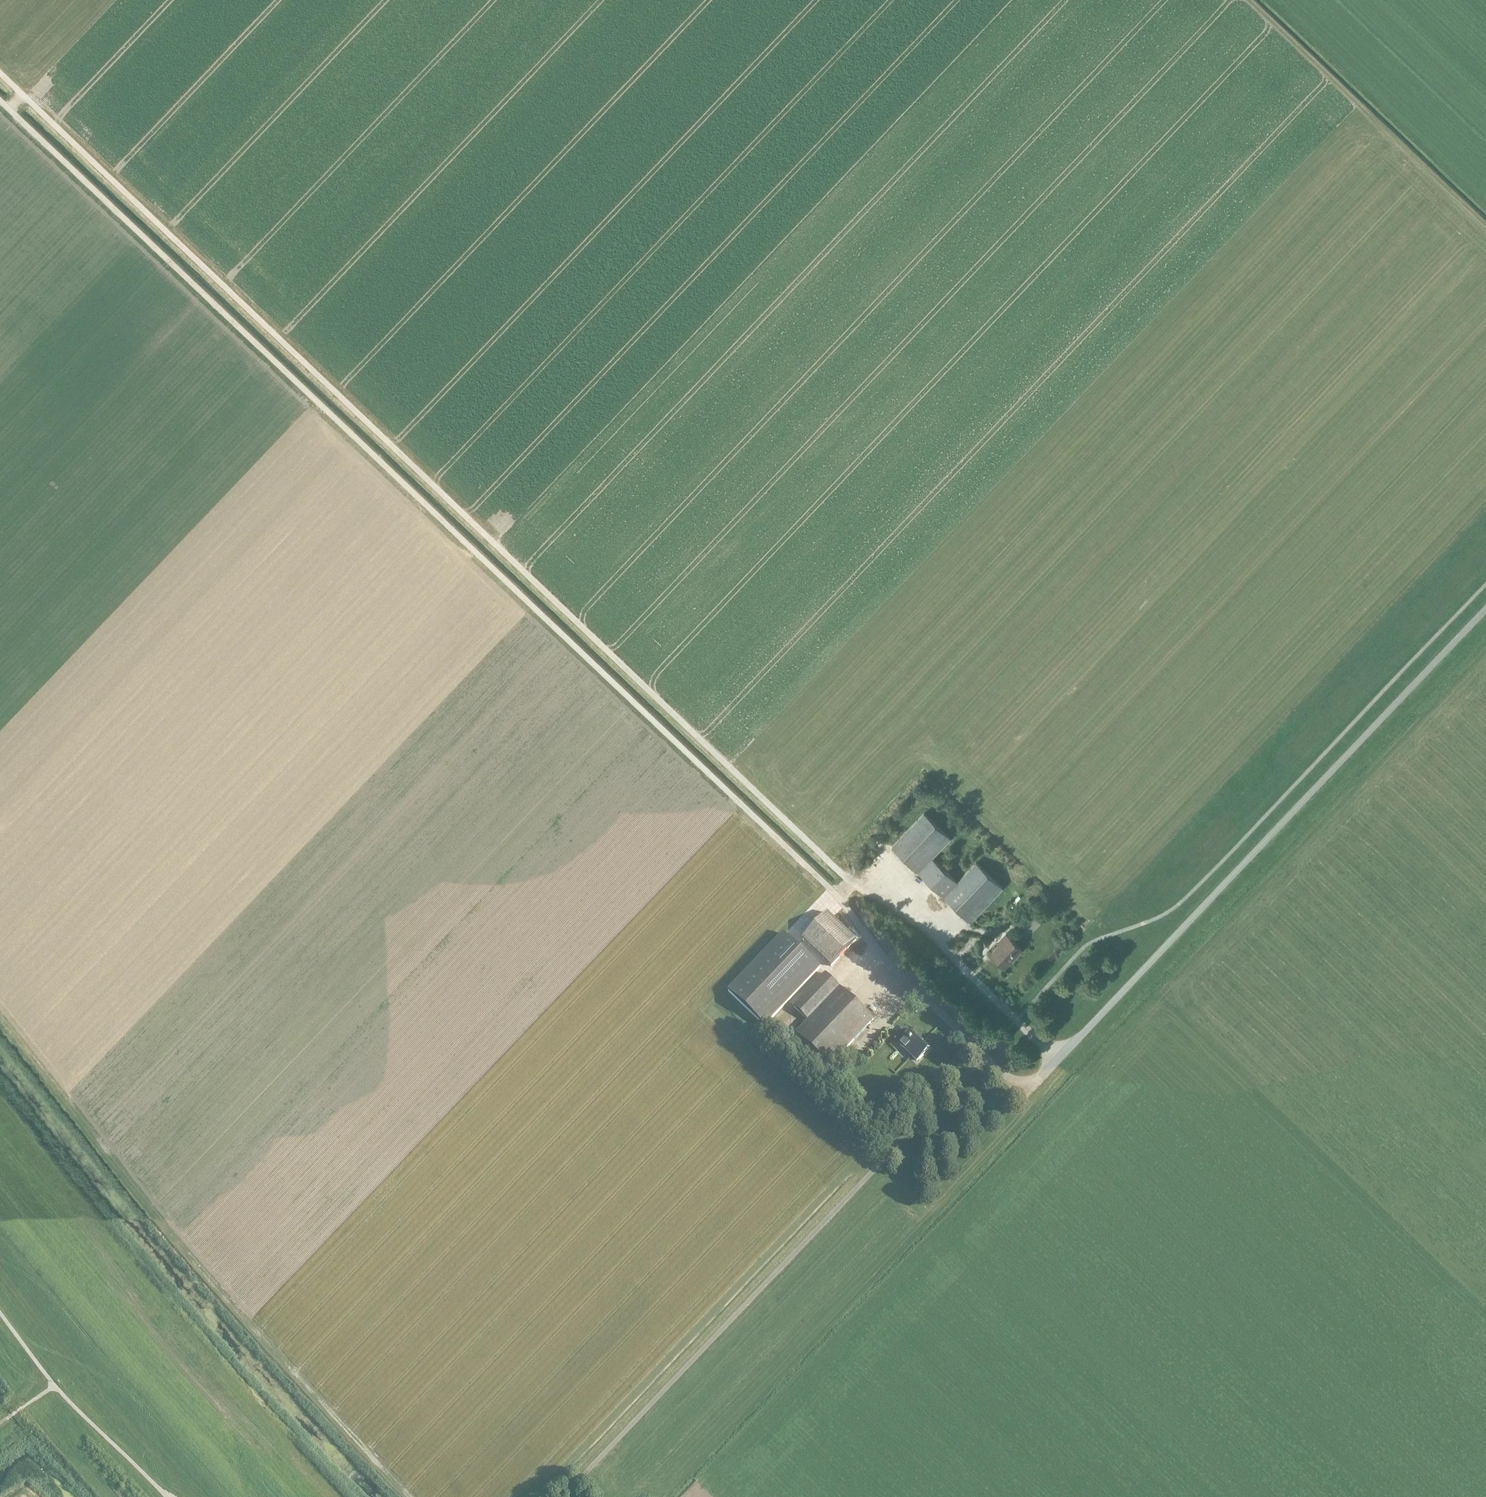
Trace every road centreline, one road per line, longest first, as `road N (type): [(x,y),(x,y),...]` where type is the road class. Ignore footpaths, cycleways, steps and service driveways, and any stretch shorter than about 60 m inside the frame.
road 1 (track): [(0,74),(850,880)]
road 2 (track): [(835,894),(0,99)]
road 3 (unclassified): [(987,1056),(1033,1093),(1485,616)]

